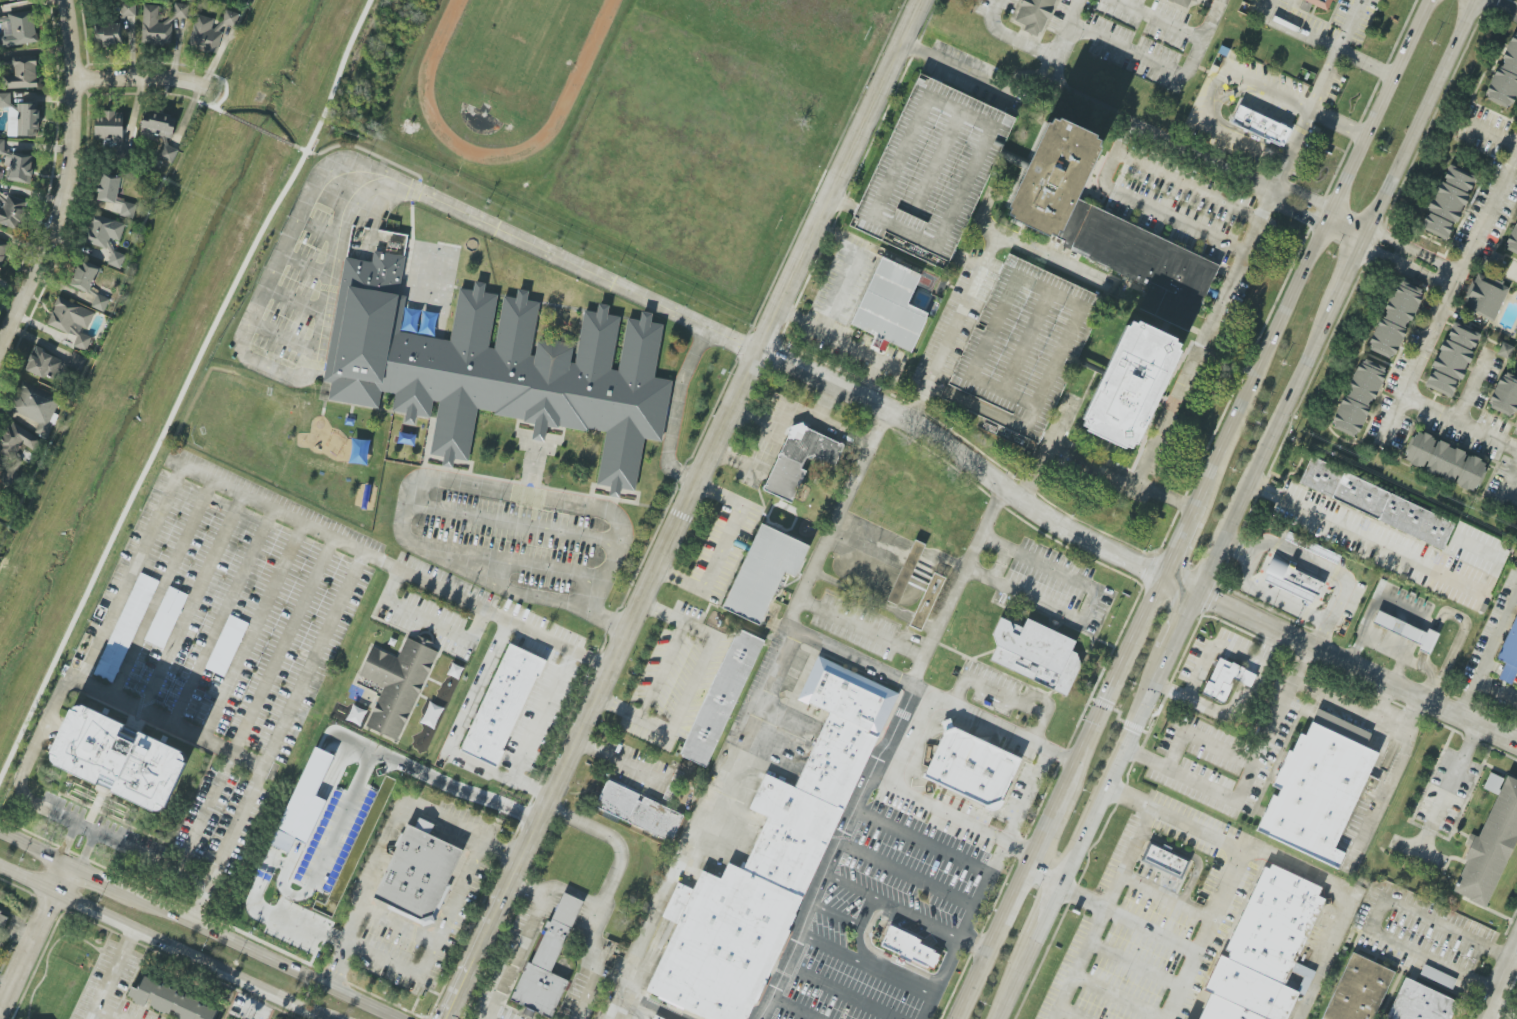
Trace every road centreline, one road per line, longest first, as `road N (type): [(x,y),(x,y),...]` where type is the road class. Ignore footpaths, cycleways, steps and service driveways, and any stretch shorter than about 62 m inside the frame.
road 1 (residential): [(445,1018),(923,0)]
road 2 (secondary): [(997,1018),(1475,0)]
road 3 (secondary): [(1429,0),(956,1018)]
road 4 (residential): [(758,350),(909,422),(1067,533),(1160,576)]
road 5 (secondary): [(391,1018),(0,832)]
road 6 (residential): [(68,0),(77,78),(71,173),(54,235),(0,357)]
road 7 (secondary): [(0,867),(317,1018)]
road 8 (residential): [(1198,592),(1499,732)]
road 9 (residential): [(0,1010),(66,865)]
road 10 (residential): [(212,90),(147,77),(77,78)]

